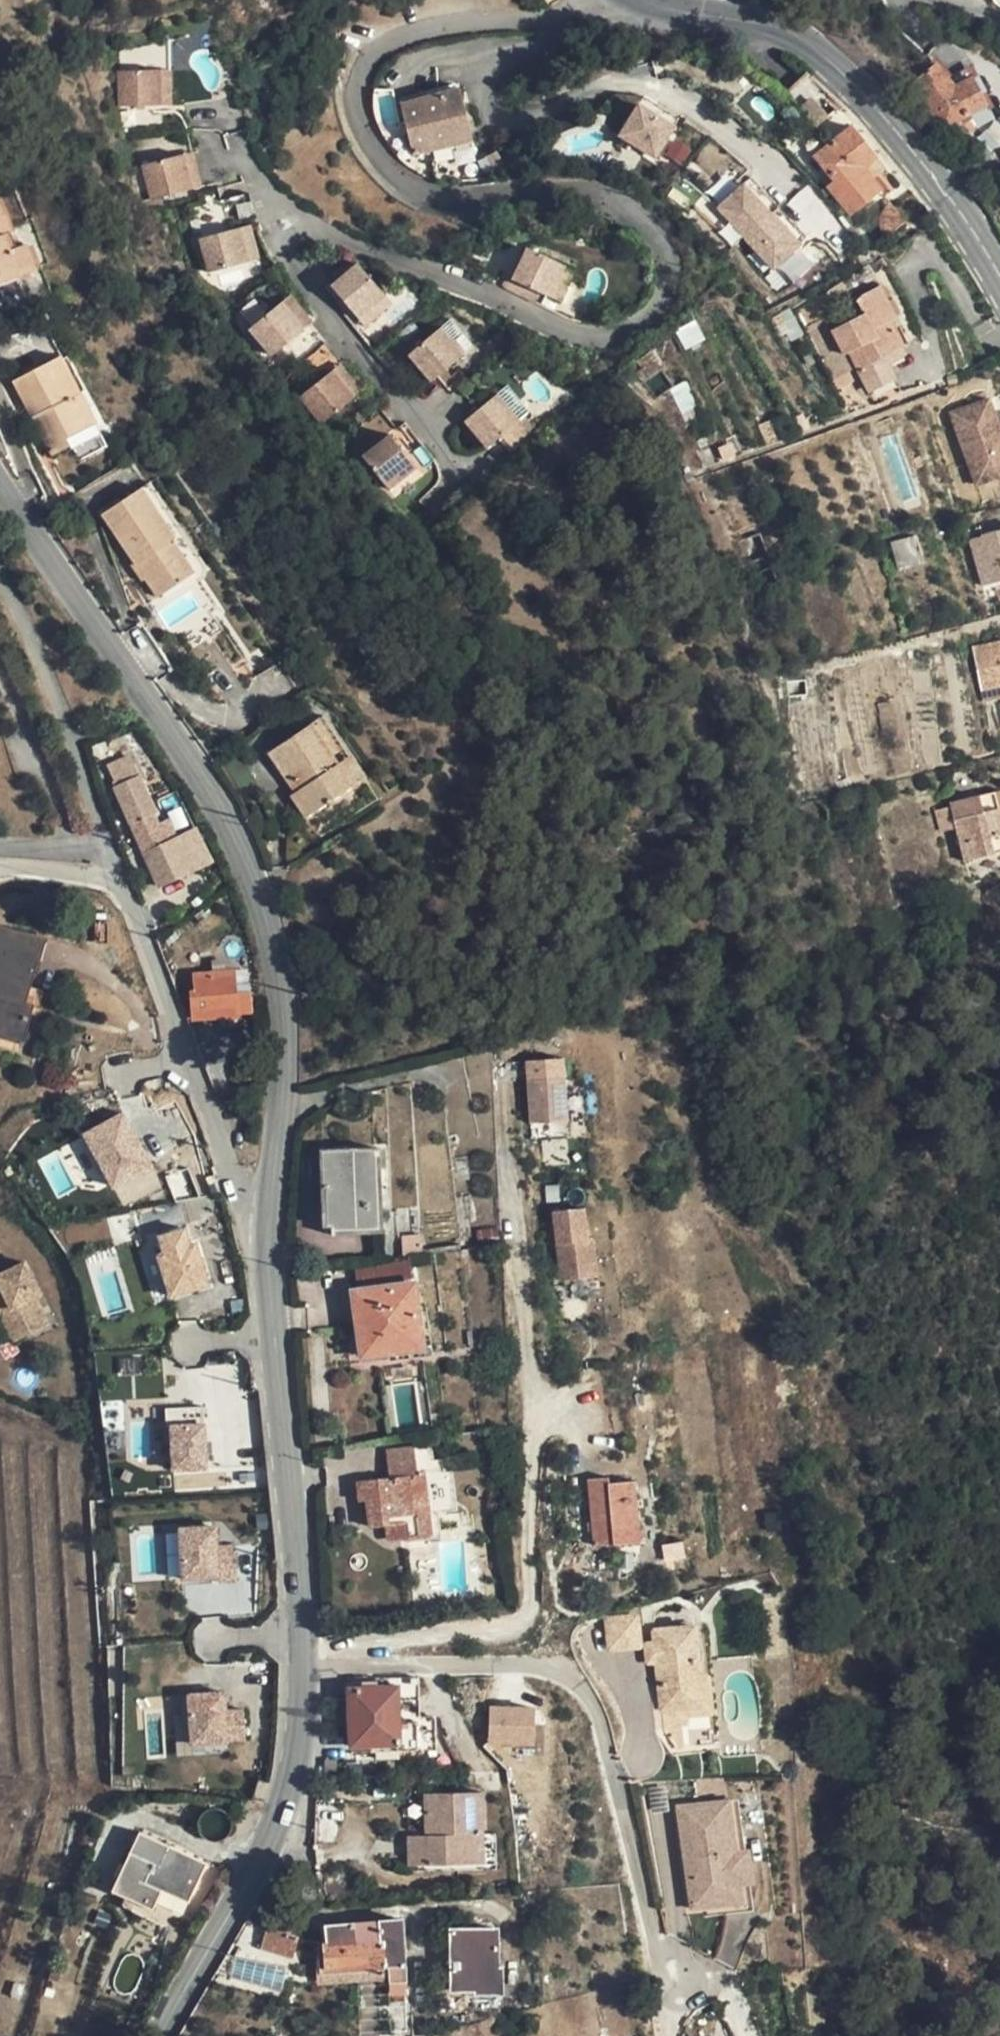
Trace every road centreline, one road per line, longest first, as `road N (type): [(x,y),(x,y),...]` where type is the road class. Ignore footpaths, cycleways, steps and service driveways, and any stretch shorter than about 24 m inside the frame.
road 1 (residential): [(453,462),(315,304),(284,251),(280,226),(296,217),(550,328),(612,333),(642,322),(665,287),(665,263),(630,212),(584,190),(465,196),(403,188),(378,166),(352,113),(368,57),(386,41),(465,21),(578,13),(606,0)]
road 2 (secondary): [(269,1215),(266,1259),(301,1622),(299,1747),(275,1833),(159,2035)]
road 3 (secondary): [(0,487),(219,809),(262,907),(283,1041),(269,1215)]
road 4 (tertiary): [(704,16),(776,28),(840,69),(933,176),(999,276)]
road 5 (residential): [(269,1215),(239,1199),(232,1184),(117,880)]
road 6 (residential): [(117,880),(53,691),(0,582)]

